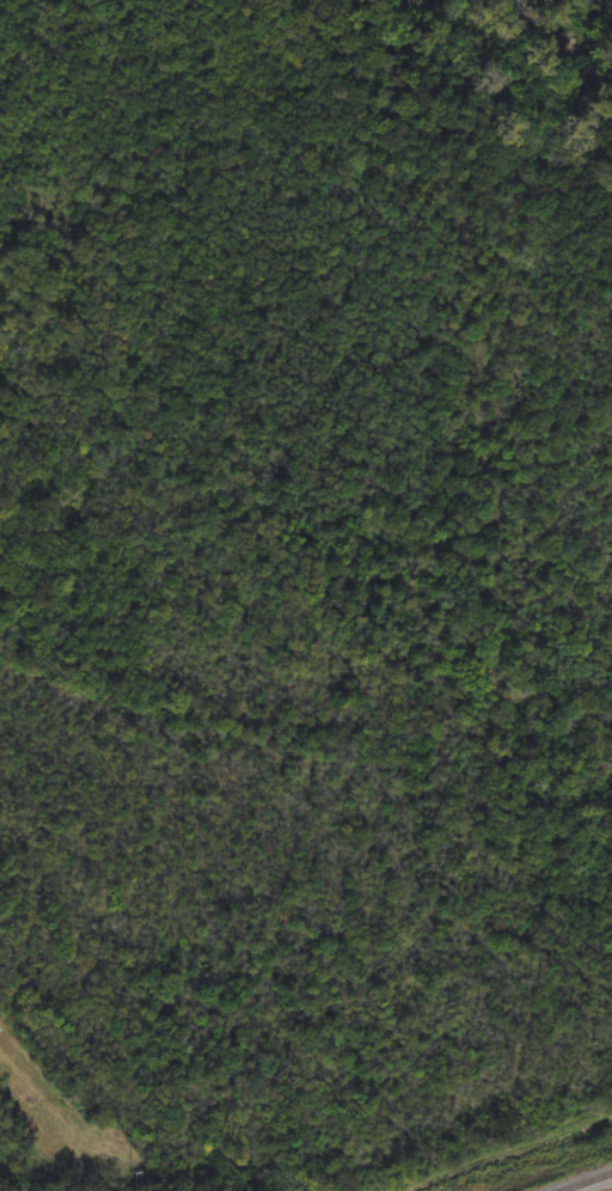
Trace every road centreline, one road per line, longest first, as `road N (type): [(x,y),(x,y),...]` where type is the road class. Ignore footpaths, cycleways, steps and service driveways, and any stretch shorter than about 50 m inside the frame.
road 1 (residential): [(399,1190),(611,1111)]

